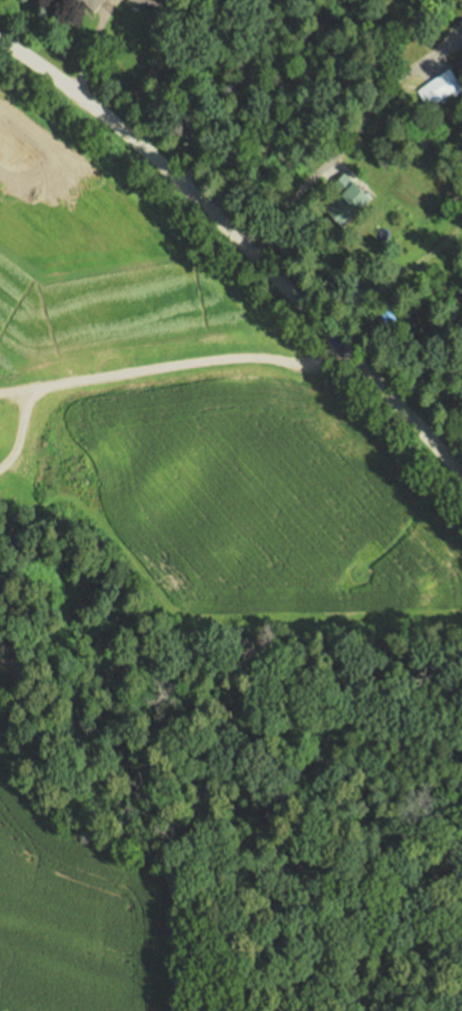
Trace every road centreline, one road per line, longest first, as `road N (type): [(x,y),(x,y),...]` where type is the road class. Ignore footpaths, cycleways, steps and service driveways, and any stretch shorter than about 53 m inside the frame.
road 1 (residential): [(461,476),(211,210),(110,121),(0,46)]

